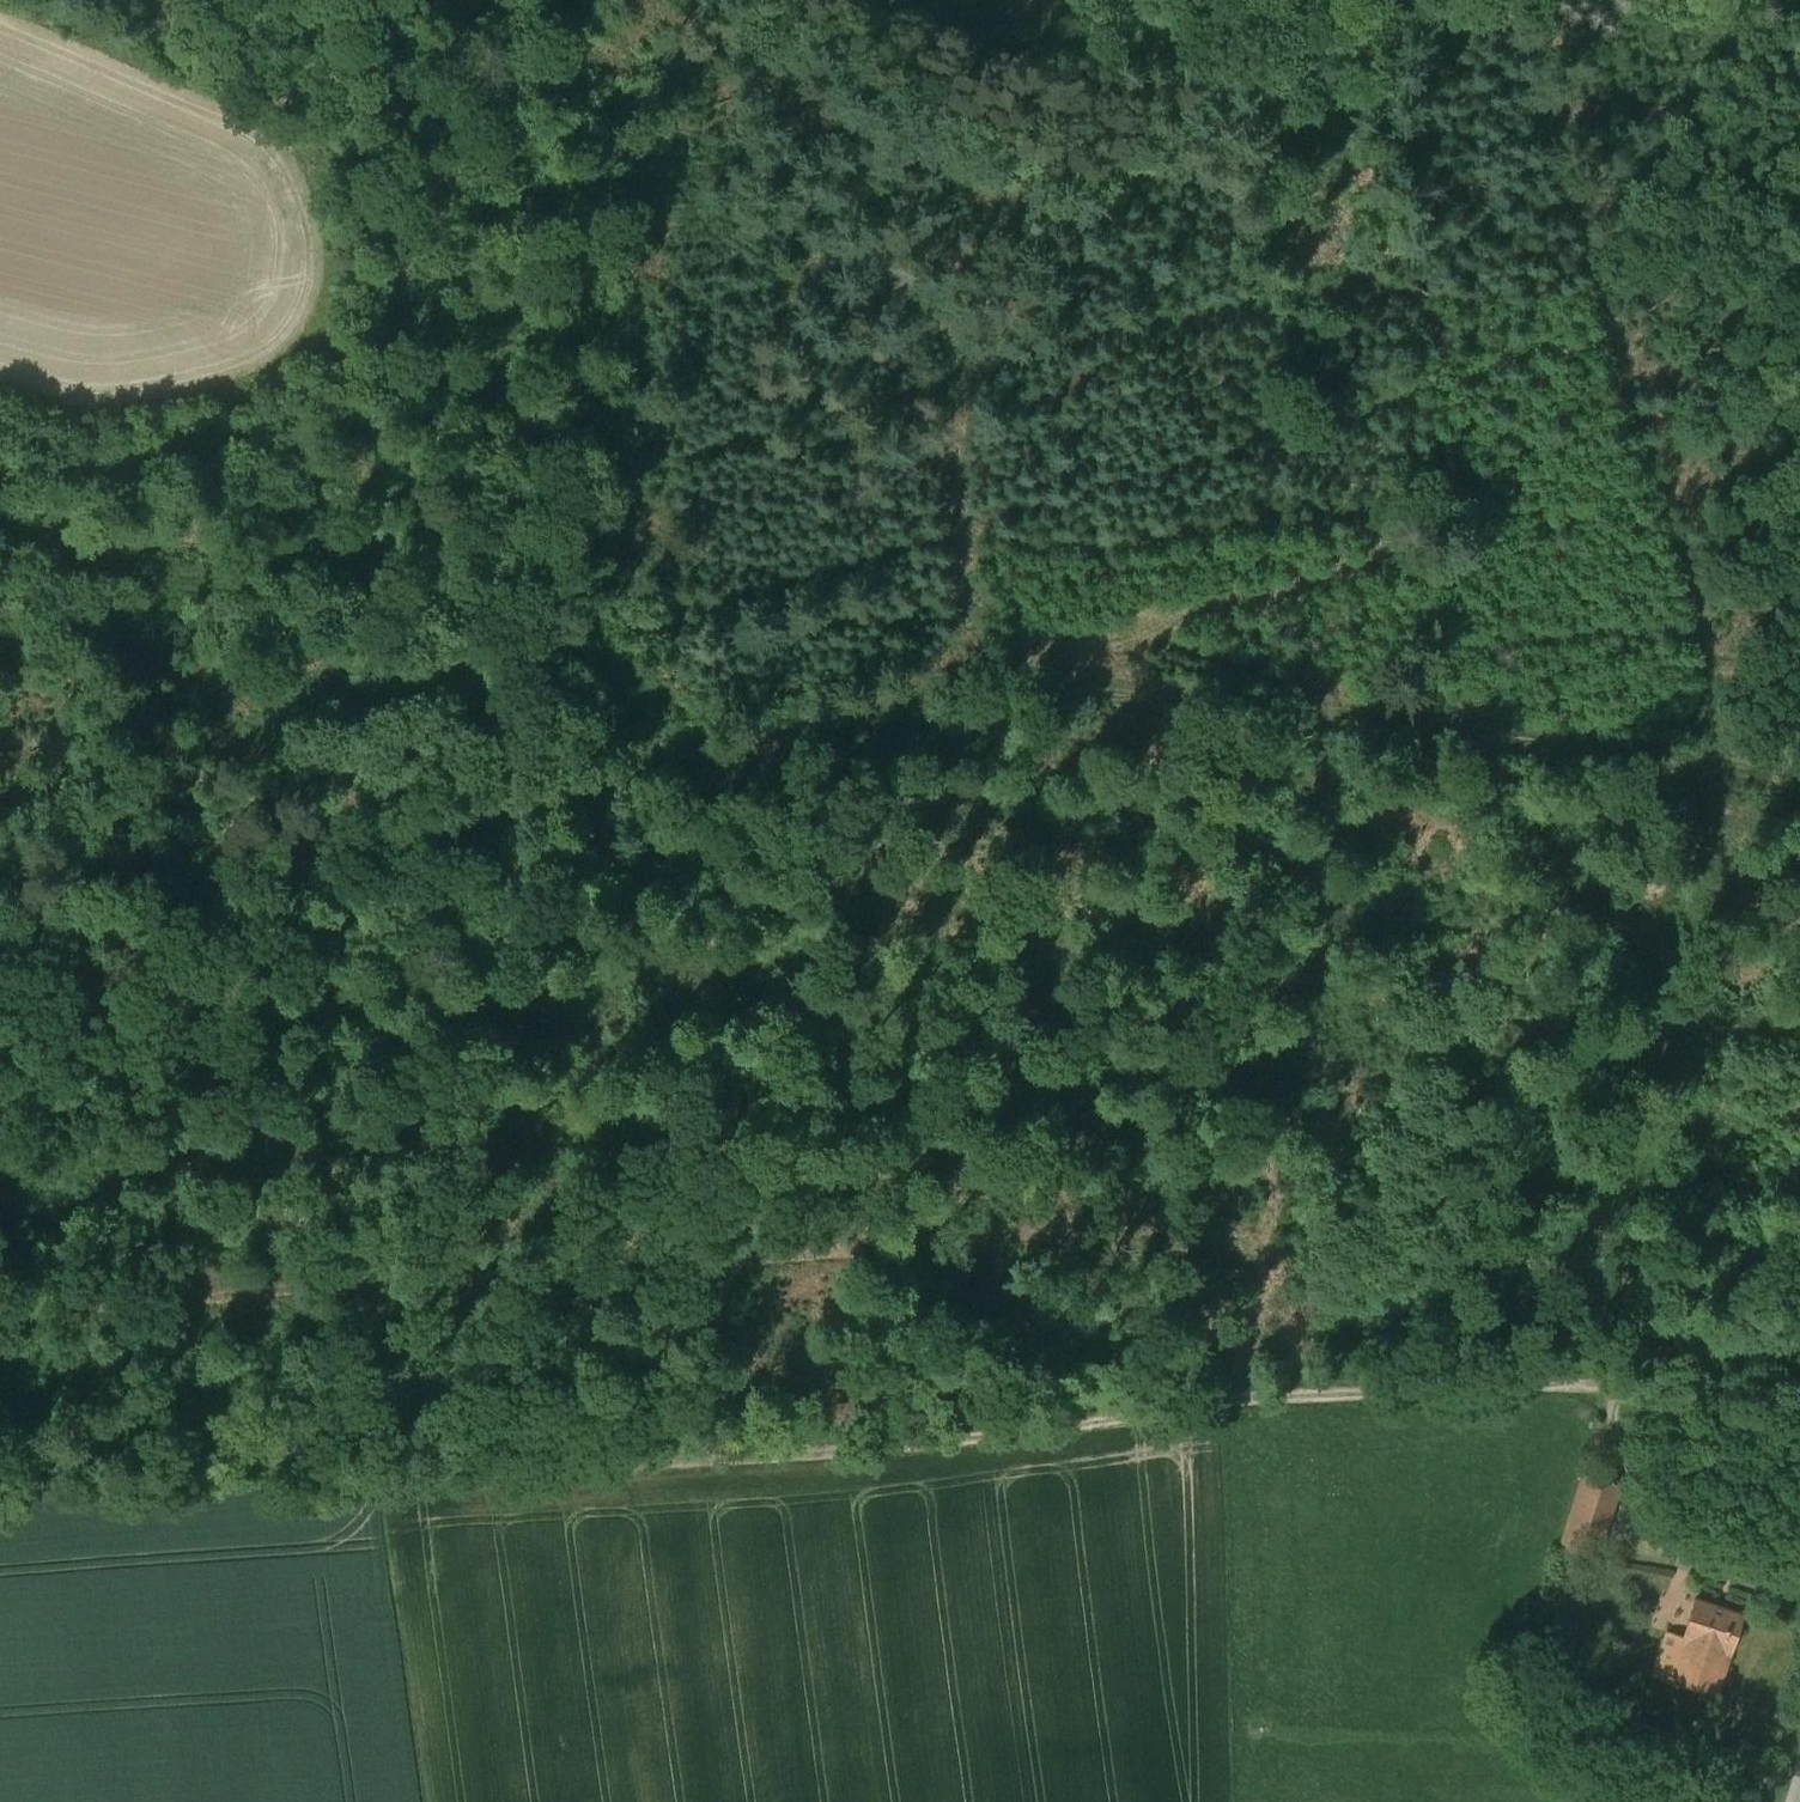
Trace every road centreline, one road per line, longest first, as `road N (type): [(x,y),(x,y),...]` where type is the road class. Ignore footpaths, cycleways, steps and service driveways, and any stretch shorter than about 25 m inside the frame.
road 1 (track): [(0,948),(1001,675),(1799,774)]
road 2 (track): [(1799,1422),(1694,1398),(1462,1389),(1212,1404),(1054,1429),(663,1463),(632,1454),(608,1425),(0,1462)]

